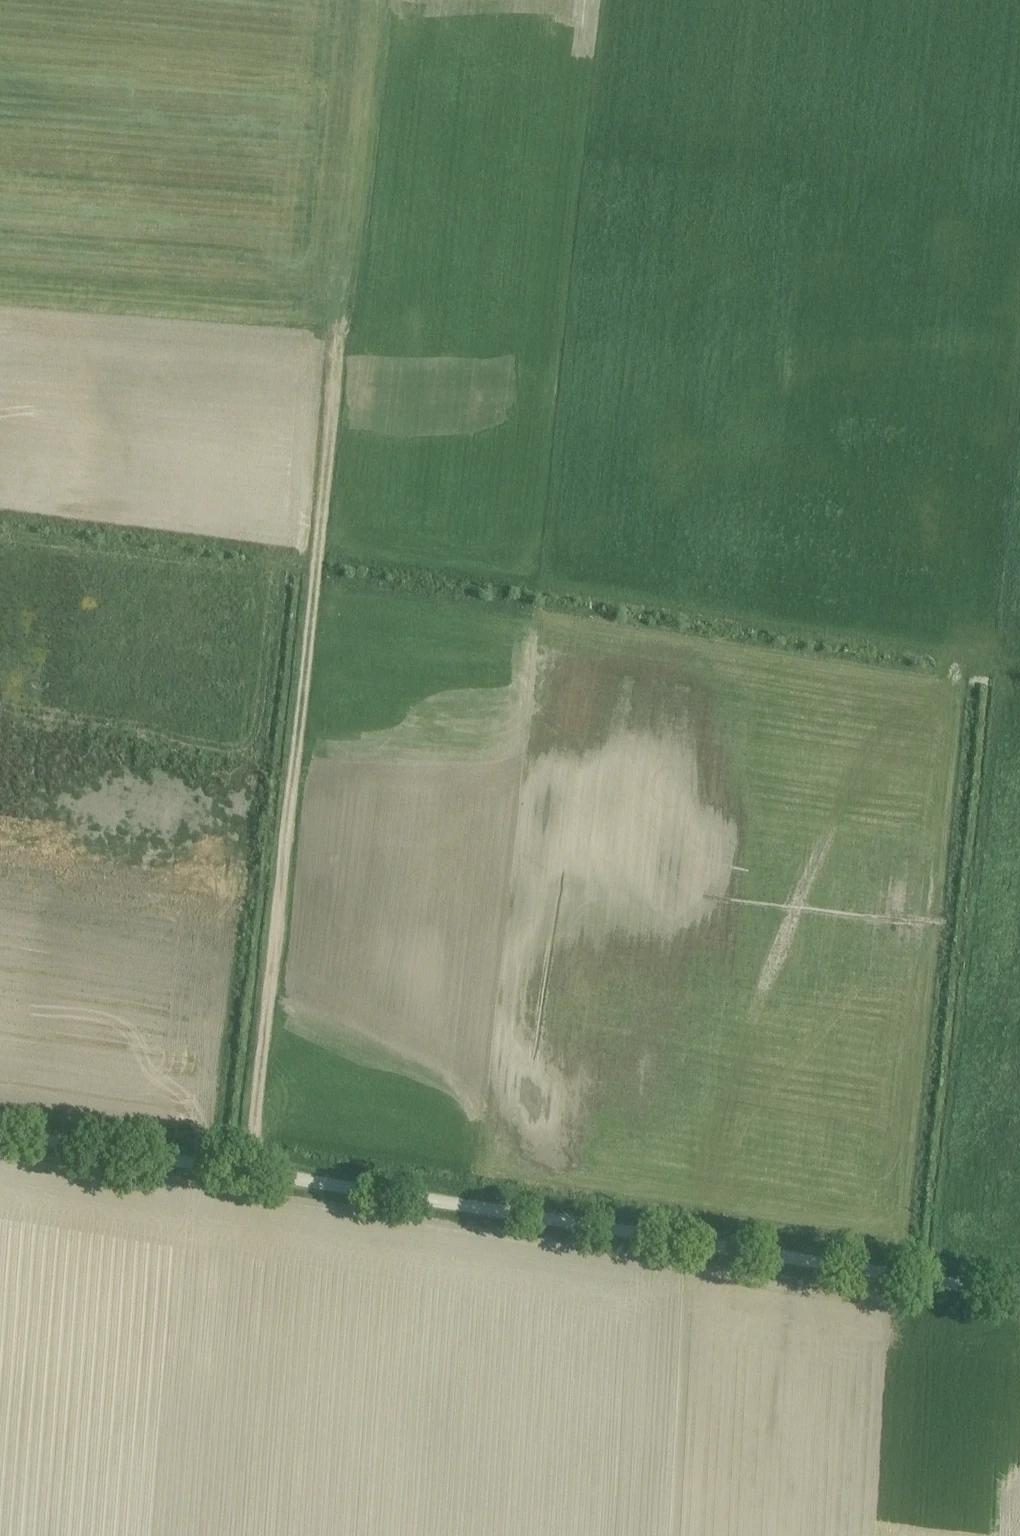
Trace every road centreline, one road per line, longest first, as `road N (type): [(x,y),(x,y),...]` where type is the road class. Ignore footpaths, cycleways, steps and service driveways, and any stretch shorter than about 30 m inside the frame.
road 1 (unclassified): [(1019,1286),(0,1122)]

